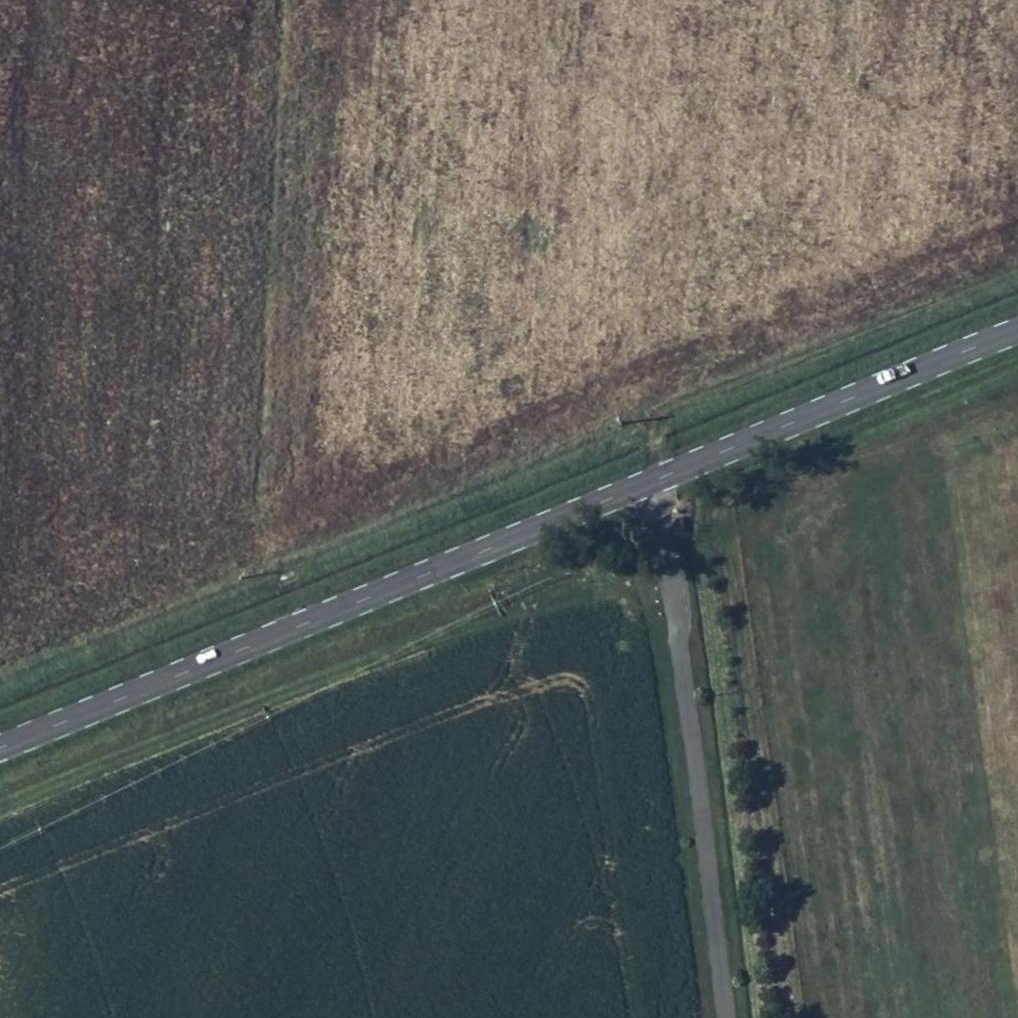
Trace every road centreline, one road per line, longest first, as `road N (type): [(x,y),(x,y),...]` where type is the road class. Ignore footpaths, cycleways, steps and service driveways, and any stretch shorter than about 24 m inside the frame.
road 1 (secondary): [(0,747),(1017,330)]
road 2 (track): [(652,480),(735,1017)]

